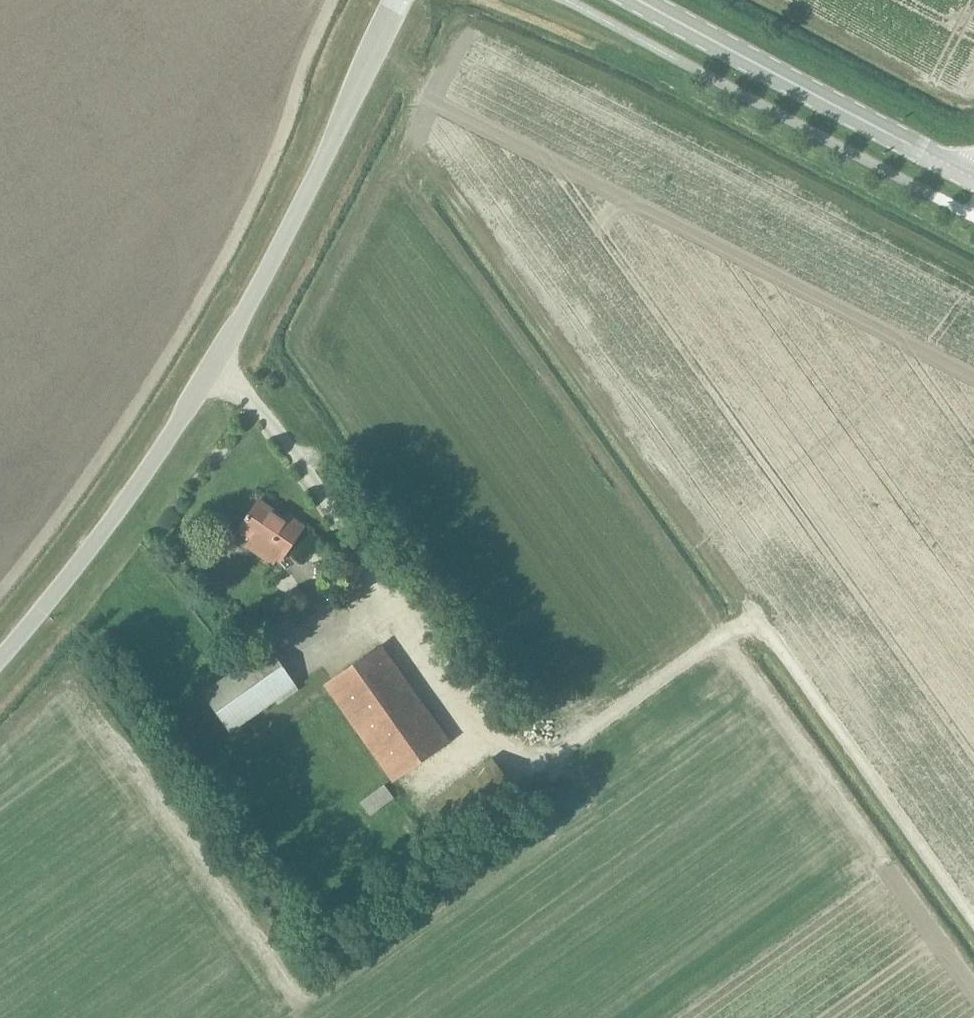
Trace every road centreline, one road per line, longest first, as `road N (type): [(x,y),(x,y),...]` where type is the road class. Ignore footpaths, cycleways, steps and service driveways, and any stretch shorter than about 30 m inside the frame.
road 1 (unclassified): [(0,653),(131,488),(217,360),(399,0)]
road 2 (secondary): [(639,0),(973,181)]

